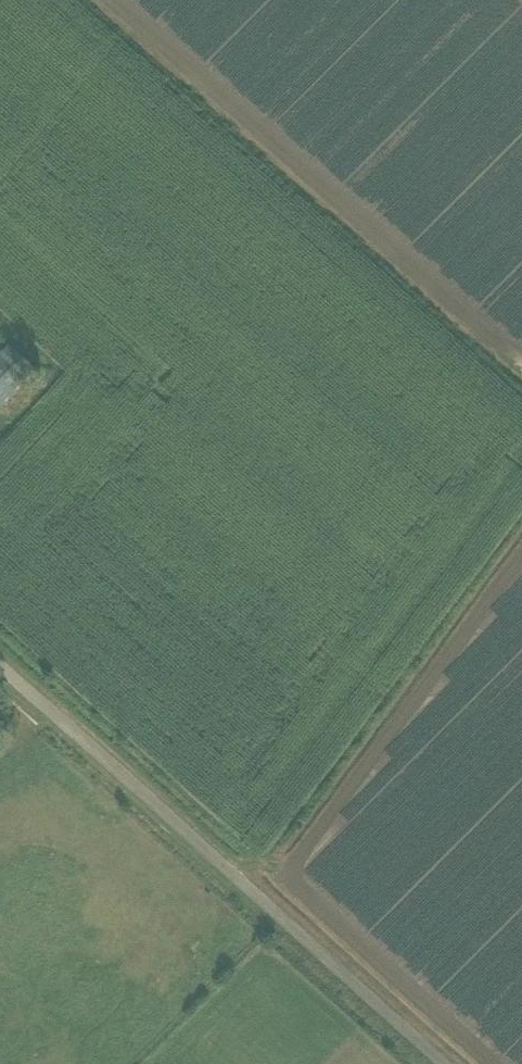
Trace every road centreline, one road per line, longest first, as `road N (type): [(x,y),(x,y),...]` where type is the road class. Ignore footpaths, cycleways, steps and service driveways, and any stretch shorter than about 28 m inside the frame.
road 1 (residential): [(426,1063),(0,678)]

